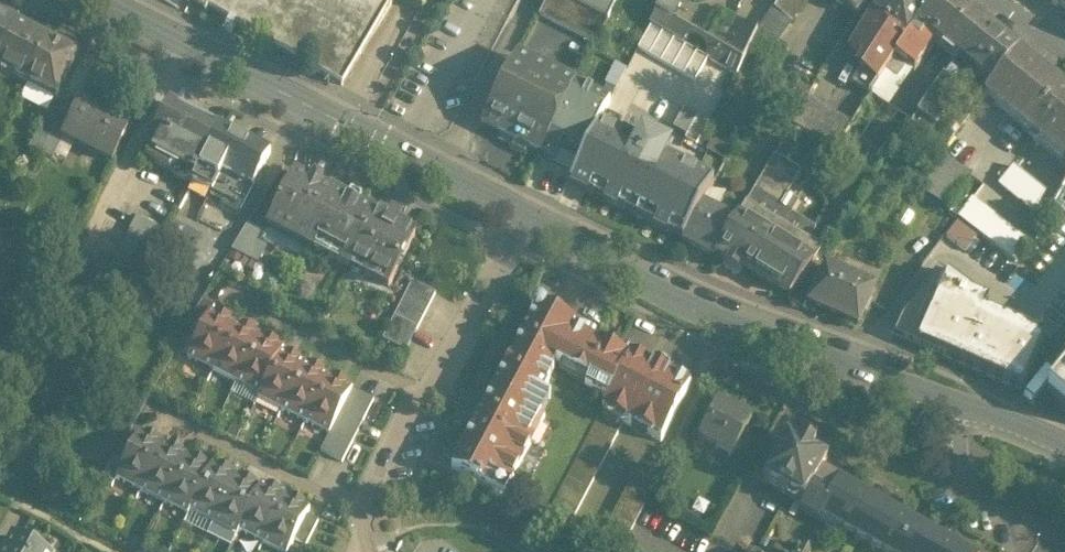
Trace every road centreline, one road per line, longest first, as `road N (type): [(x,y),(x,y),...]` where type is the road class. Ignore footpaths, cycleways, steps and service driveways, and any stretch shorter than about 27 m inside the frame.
road 1 (tertiary): [(530,222),(94,0)]
road 2 (tertiary): [(962,407),(762,340),(530,222)]
road 3 (residential): [(180,426),(352,507),(367,549)]
road 4 (residential): [(233,296),(425,394)]
road 5 (residential): [(530,222),(487,306),(451,347),(425,394)]
road 6 (residential): [(425,394),(376,499),(367,549)]
road 7 (unclassified): [(956,448),(982,498),(1064,550)]

